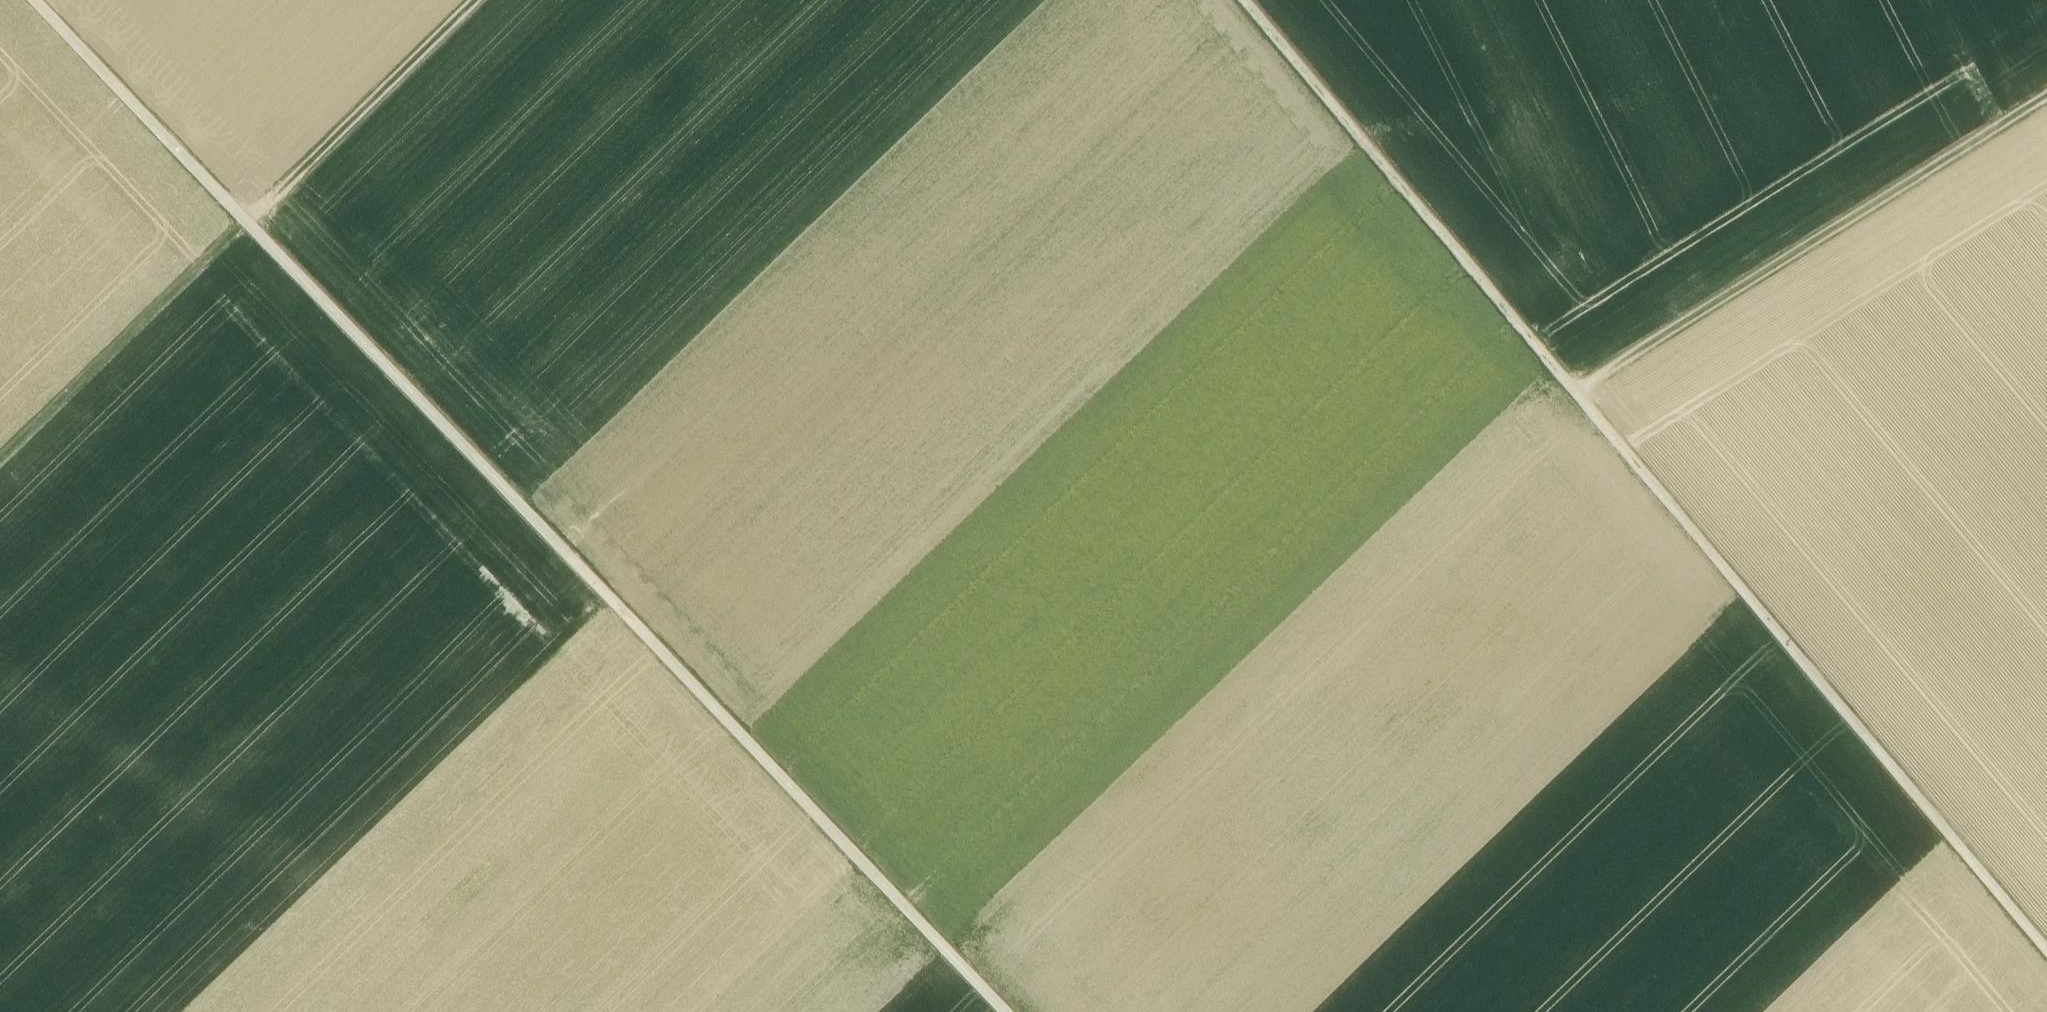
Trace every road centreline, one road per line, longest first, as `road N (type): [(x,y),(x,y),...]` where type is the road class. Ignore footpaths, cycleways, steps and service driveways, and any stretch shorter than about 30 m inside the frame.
road 1 (track): [(1008,1011),(37,0)]
road 2 (track): [(1578,392),(2046,947)]
road 3 (track): [(0,453),(477,0)]
road 4 (track): [(1247,0),(1578,392)]
road 5 (track): [(2046,96),(1635,352)]

